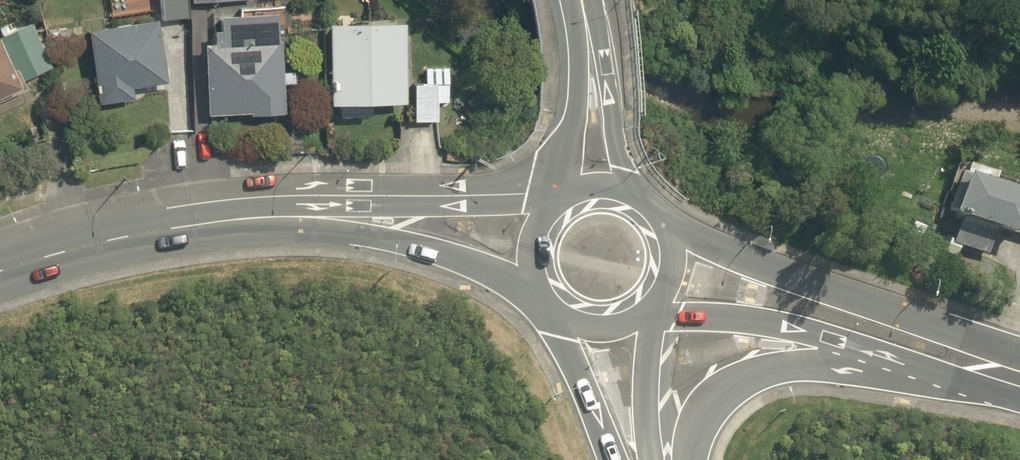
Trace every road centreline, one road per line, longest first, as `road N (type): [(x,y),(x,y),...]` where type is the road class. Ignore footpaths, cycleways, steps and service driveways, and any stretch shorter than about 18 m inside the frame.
road 1 (secondary): [(0,272),(132,235),(260,218),(410,222),(530,241)]
road 2 (secondary): [(925,351),(742,375),(705,410),(688,459)]
road 3 (secondary): [(672,274),(810,309),(925,351)]
road 4 (tertiary): [(600,185),(577,0)]
road 5 (secondary): [(612,331),(565,322),(546,307),(528,264),(530,241)]
road 6 (secondary): [(639,459),(612,331)]
road 7 (secondary): [(600,185),(642,198),(658,213),(674,253),(672,274)]

